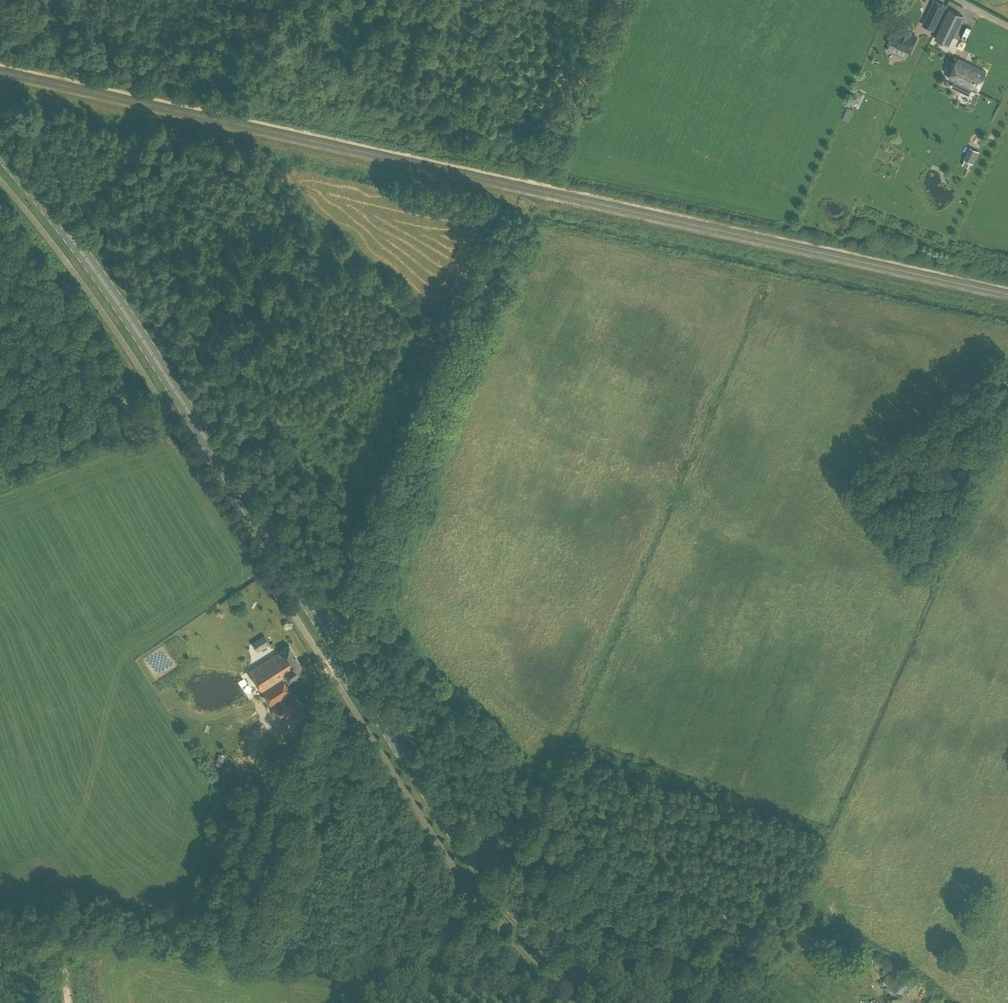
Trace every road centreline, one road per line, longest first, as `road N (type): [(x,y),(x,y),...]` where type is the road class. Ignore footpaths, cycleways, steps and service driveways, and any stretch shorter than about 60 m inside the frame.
road 1 (primary): [(341,654),(169,380),(0,151)]
road 2 (unclassified): [(0,930),(61,924),(234,950),(341,654)]
road 3 (unclassified): [(341,654),(520,216)]
road 4 (primary): [(608,1002),(462,846),(341,654)]
road 5 (track): [(0,49),(216,97),(300,0)]
road 6 (track): [(541,162),(611,0)]
road 7 (track): [(139,407),(0,450)]

